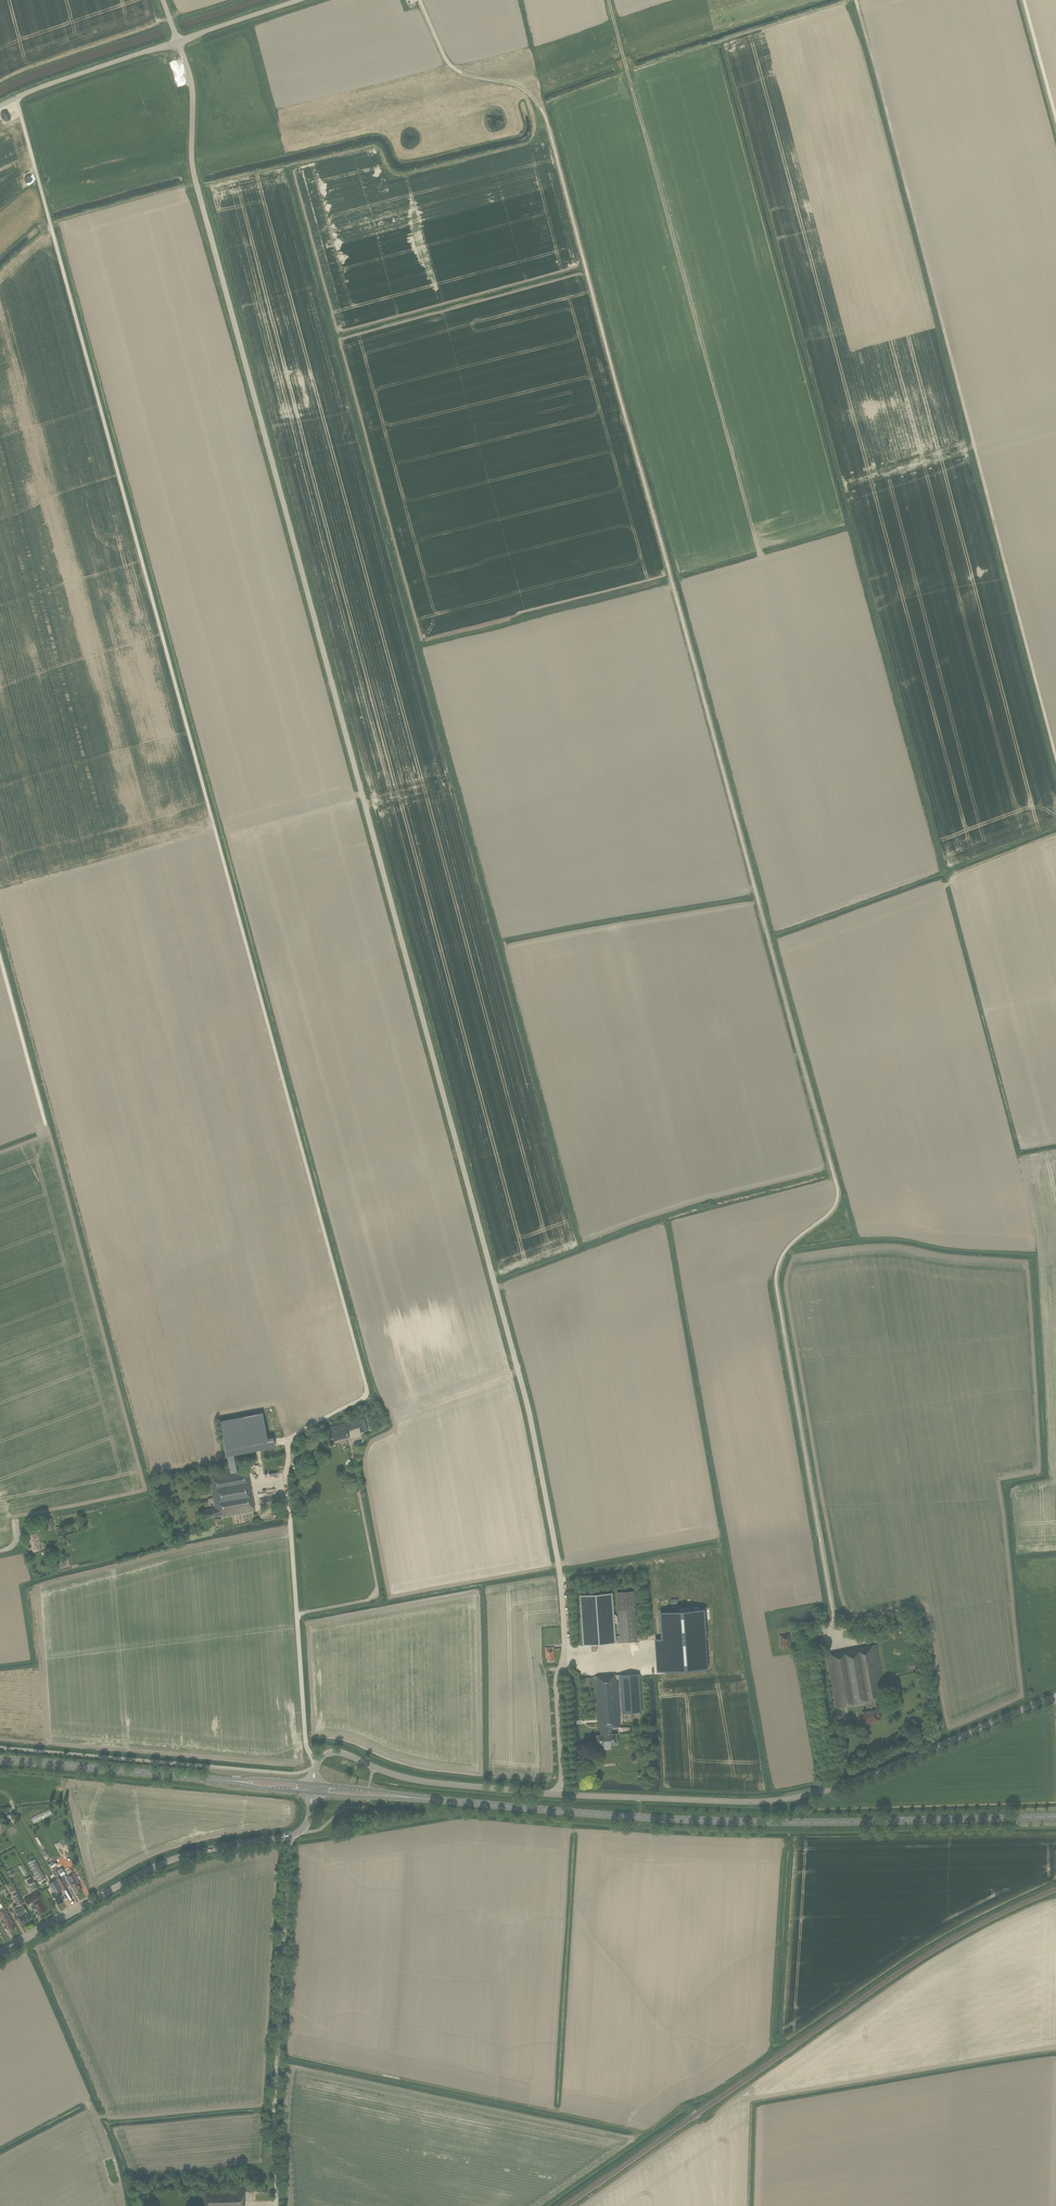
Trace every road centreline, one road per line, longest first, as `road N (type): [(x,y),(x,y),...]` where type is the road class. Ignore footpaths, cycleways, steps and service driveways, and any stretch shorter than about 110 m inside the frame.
road 1 (unclassified): [(563,1793),(559,1573),(530,1417),(197,185),(193,87),(177,41)]
road 2 (primary): [(449,1801),(743,1822),(1055,1817)]
road 3 (tertiary): [(563,1793),(796,1798),(1055,1698)]
road 4 (secondary): [(0,1954),(161,1864),(295,1834),(308,1819),(313,1793)]
road 5 (tertiary): [(314,1783),(318,1762),(336,1752),(417,1781),(563,1793)]
road 6 (primary): [(0,1760),(197,1777)]
road 7 (unclassified): [(0,106),(177,41)]
road 8 (primary): [(313,1793),(449,1801)]
road 9 (primary): [(449,1801),(314,1783)]
road 10 (track): [(277,2052),(401,2080)]
road 11 (unclassified): [(177,41),(295,0)]

